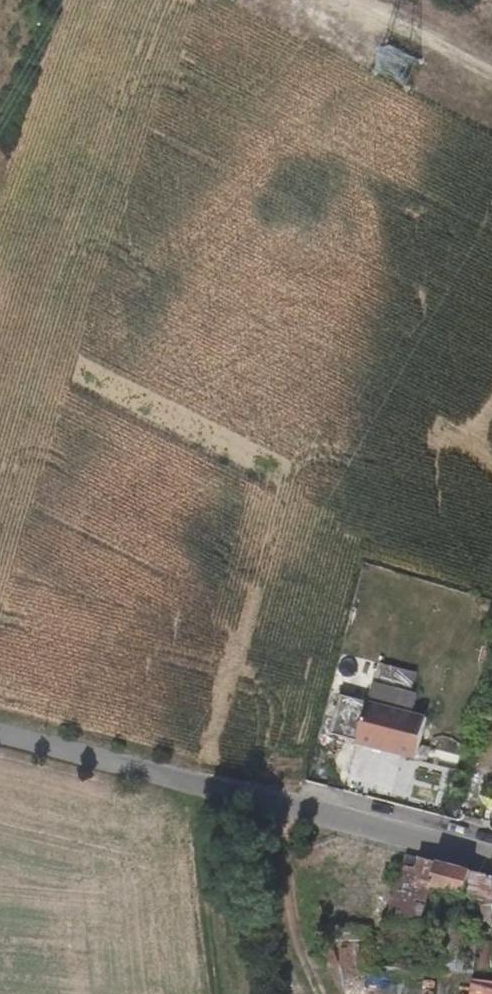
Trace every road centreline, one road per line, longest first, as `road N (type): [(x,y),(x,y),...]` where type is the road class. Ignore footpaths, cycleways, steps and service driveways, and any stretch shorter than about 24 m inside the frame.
road 1 (unclassified): [(0,738),(268,809)]
road 2 (residential): [(268,809),(491,865)]

